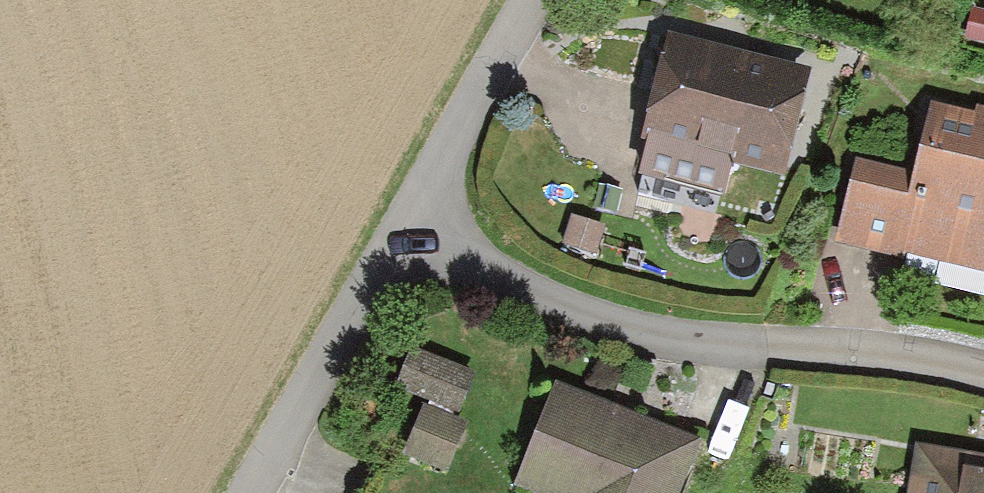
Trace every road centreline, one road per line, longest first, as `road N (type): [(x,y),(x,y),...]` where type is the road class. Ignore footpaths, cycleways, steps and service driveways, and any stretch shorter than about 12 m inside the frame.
road 1 (residential): [(414,204),(487,270),(617,327),(983,372)]
road 2 (residential): [(414,204),(243,492)]
road 3 (residential): [(526,0),(414,204)]

